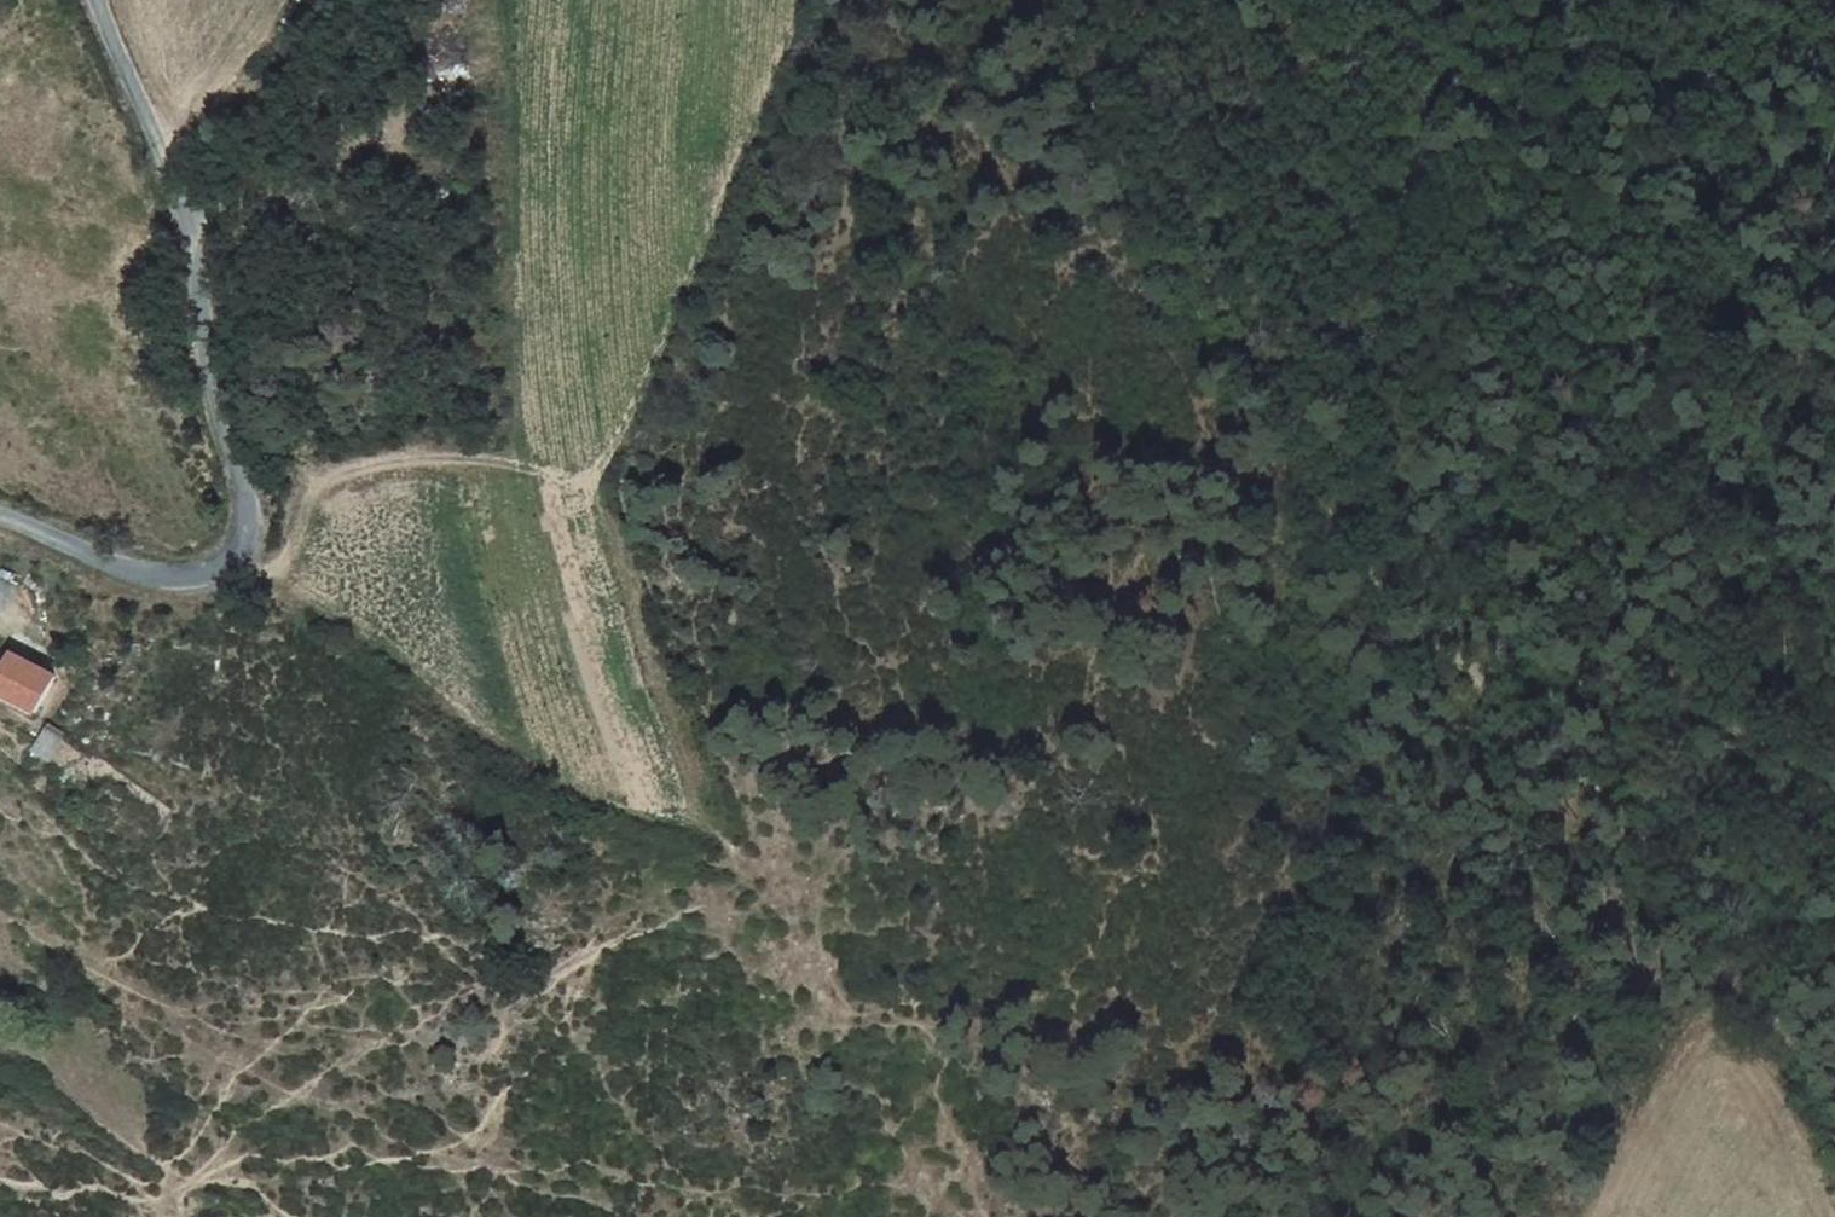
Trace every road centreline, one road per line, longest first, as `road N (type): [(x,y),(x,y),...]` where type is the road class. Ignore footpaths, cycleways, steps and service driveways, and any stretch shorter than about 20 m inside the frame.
road 1 (unclassified): [(0,506),(153,565),(207,563),(241,537),(248,490),(210,346),(195,235),(105,0)]

